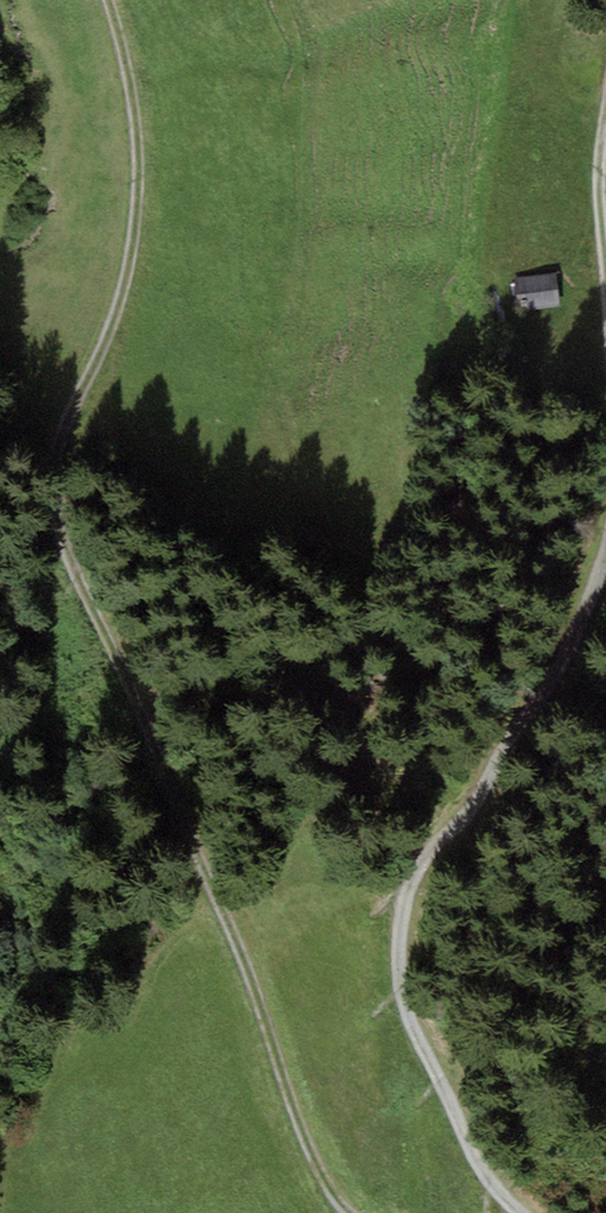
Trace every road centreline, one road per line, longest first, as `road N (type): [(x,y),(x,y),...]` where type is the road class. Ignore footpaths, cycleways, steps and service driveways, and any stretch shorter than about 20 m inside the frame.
road 1 (track): [(93,0),(108,41),(123,154),(115,275),(58,430),(52,525),(256,943),(299,1112),(354,1188),(383,1212)]
road 2 (track): [(523,1212),(468,1144),(408,1016),(405,911),(421,843),(551,699),(605,596)]
road 3 (track): [(605,262),(595,174),(605,92)]

